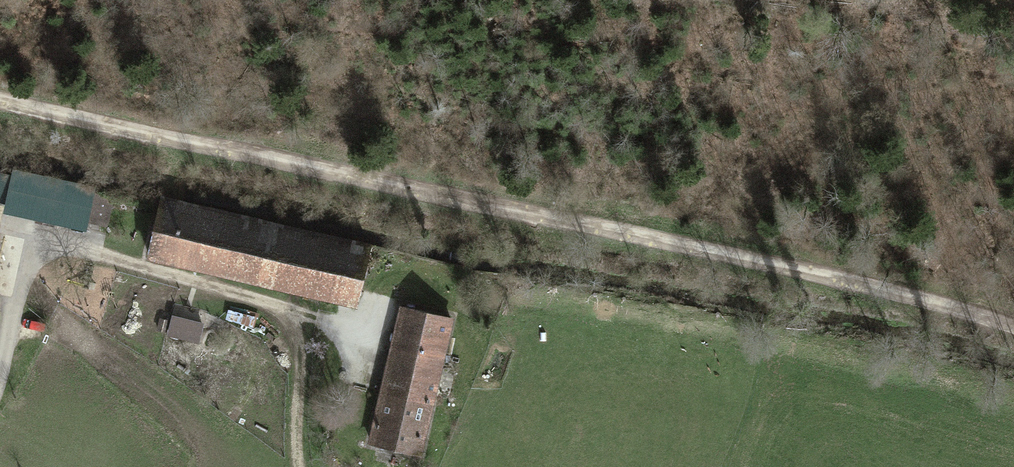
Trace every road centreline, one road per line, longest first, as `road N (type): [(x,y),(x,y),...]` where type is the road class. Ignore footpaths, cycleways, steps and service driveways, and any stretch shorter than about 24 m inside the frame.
road 1 (track): [(0,100),(854,286),(1013,333)]
road 2 (track): [(369,341),(130,263),(32,246)]
road 3 (track): [(296,313),(303,466)]

